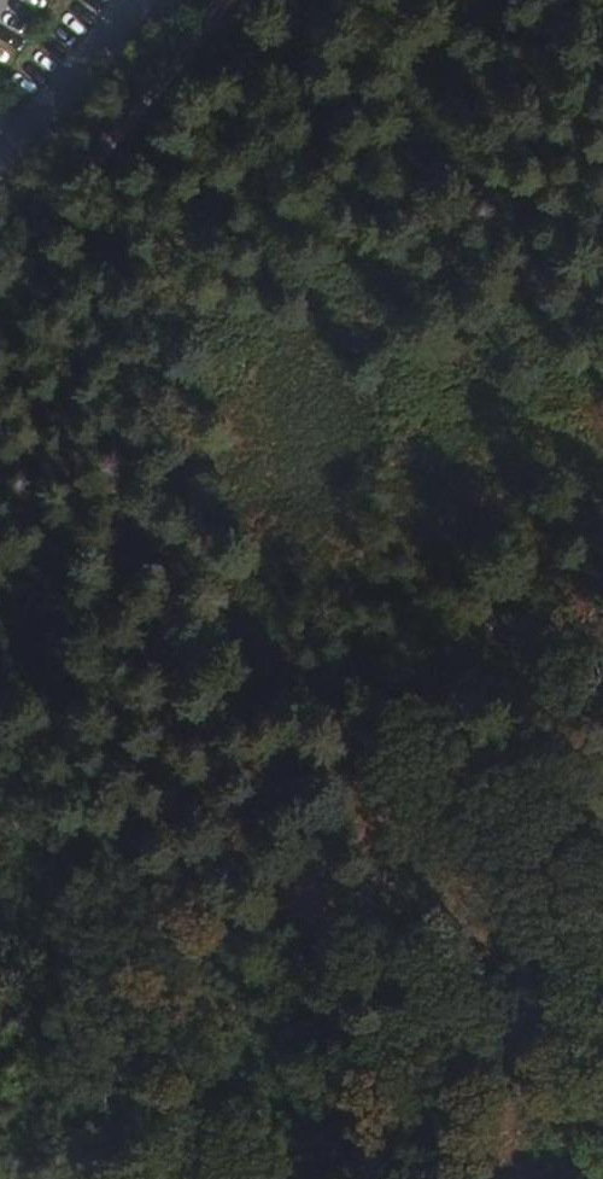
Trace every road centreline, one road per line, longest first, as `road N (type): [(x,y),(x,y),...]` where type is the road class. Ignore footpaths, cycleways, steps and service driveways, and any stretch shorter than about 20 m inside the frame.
road 1 (track): [(0,269),(229,0)]

